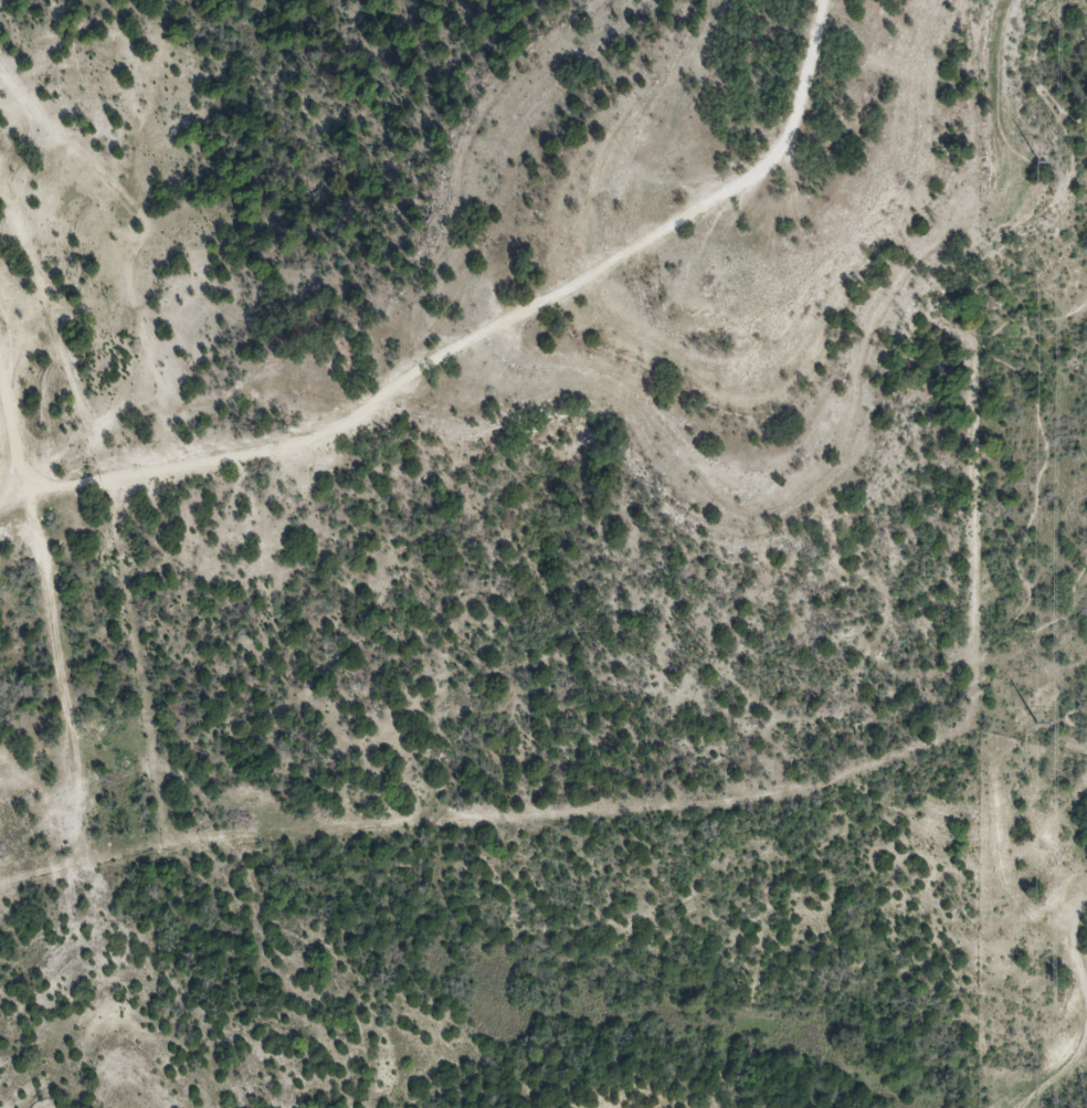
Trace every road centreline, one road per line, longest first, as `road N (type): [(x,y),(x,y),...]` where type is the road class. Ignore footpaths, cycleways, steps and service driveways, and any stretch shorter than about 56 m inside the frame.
road 1 (track): [(1086,889),(1045,939),(1077,962),(1086,1017),(1058,1069),(1014,1107)]

